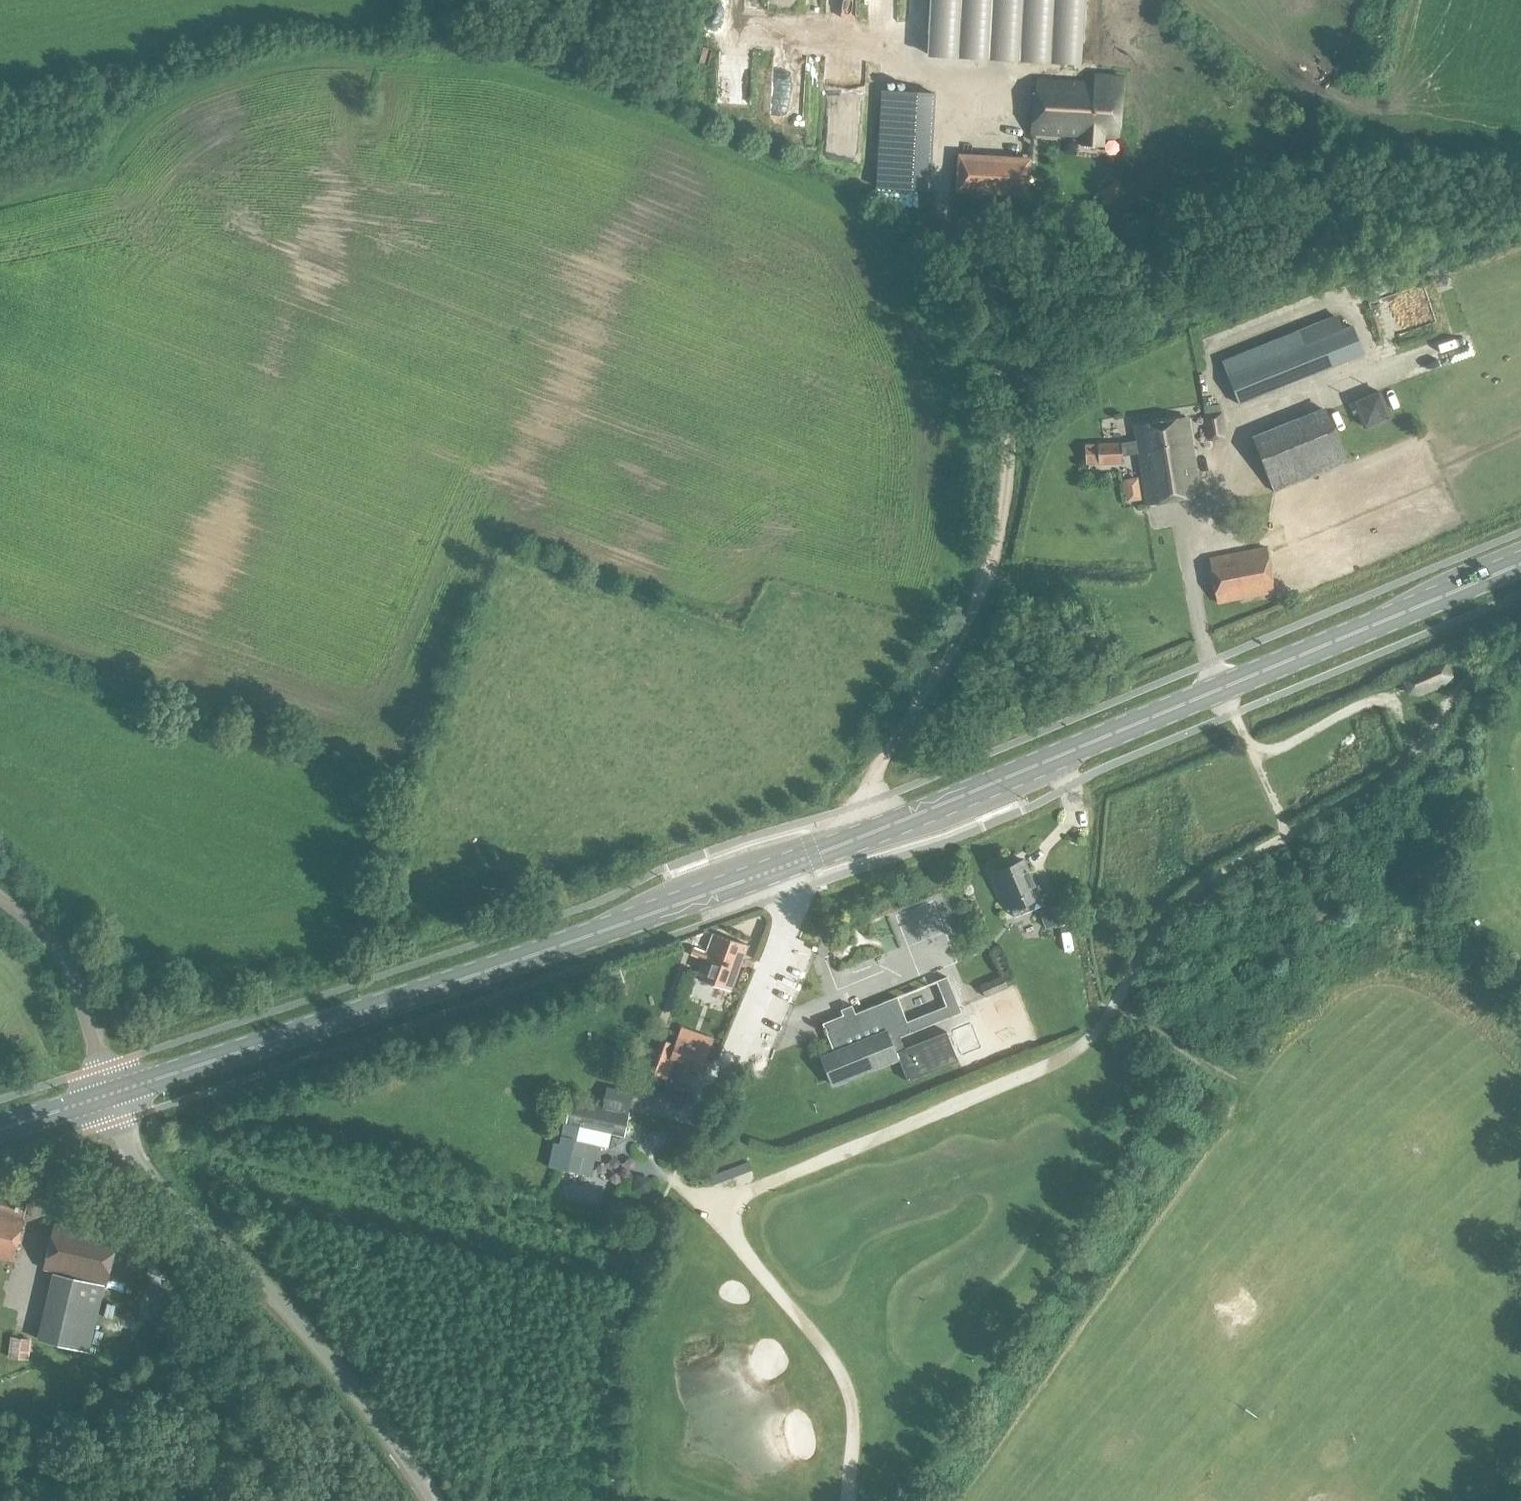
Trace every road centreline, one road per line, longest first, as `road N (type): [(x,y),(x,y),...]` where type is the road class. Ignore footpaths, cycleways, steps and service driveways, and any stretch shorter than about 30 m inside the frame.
road 1 (primary): [(792,863),(1520,567)]
road 2 (primary): [(117,1097),(792,863)]
road 3 (unclassified): [(433,1500),(282,1304),(147,1180),(117,1097)]
road 4 (unclassified): [(792,863),(784,922),(704,1112)]
road 5 (unclassified): [(117,1097),(66,966),(0,900)]
road 6 (primary): [(0,1134),(117,1097)]

